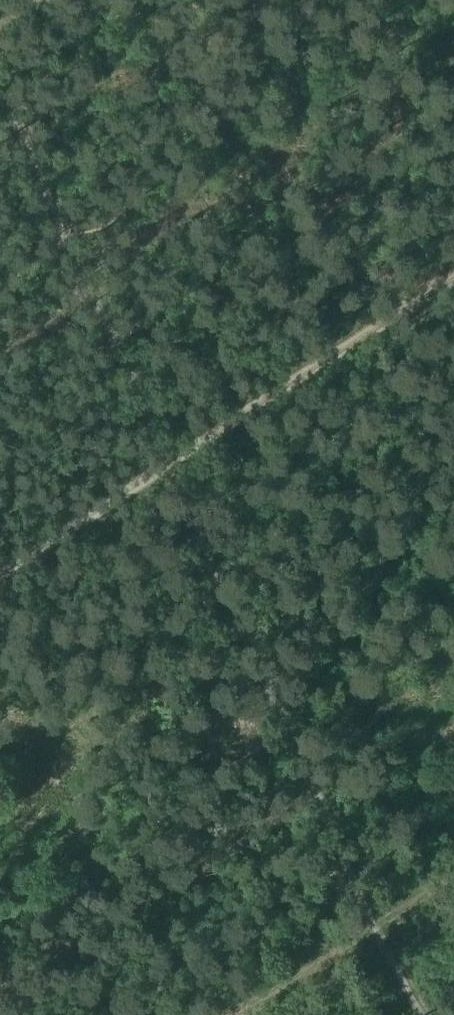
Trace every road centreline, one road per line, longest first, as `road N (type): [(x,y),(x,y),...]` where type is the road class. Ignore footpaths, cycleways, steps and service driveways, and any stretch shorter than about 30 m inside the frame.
road 1 (track): [(0,567),(453,265)]
road 2 (track): [(236,1014),(453,887)]

